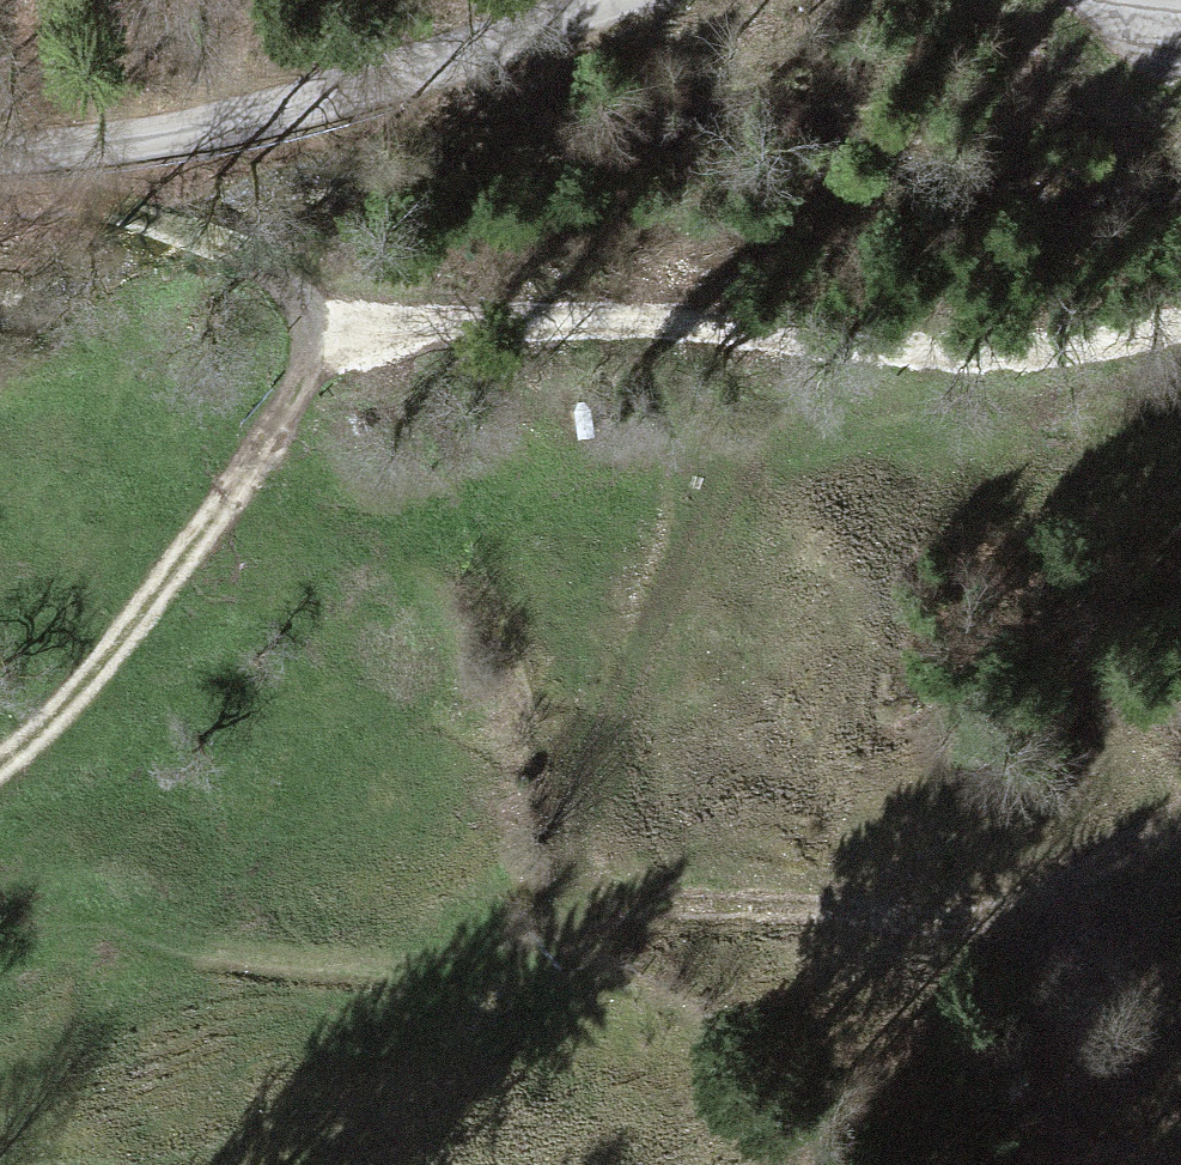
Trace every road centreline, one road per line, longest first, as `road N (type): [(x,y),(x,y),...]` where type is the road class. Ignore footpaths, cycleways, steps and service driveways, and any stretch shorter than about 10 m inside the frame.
road 1 (track): [(1180,803),(1004,907),(946,915),(622,893),(580,871),(574,833),(617,718),(745,455),(789,335)]
road 2 (track): [(0,204),(105,208),(248,254),(291,286),(310,342),(267,443),(162,591),(77,699),(0,767)]
road 3 (track): [(1180,321),(1081,347),(965,352),(571,321),(310,342)]
road 4 (tertiary): [(611,0),(291,108),(204,128),(0,153)]

